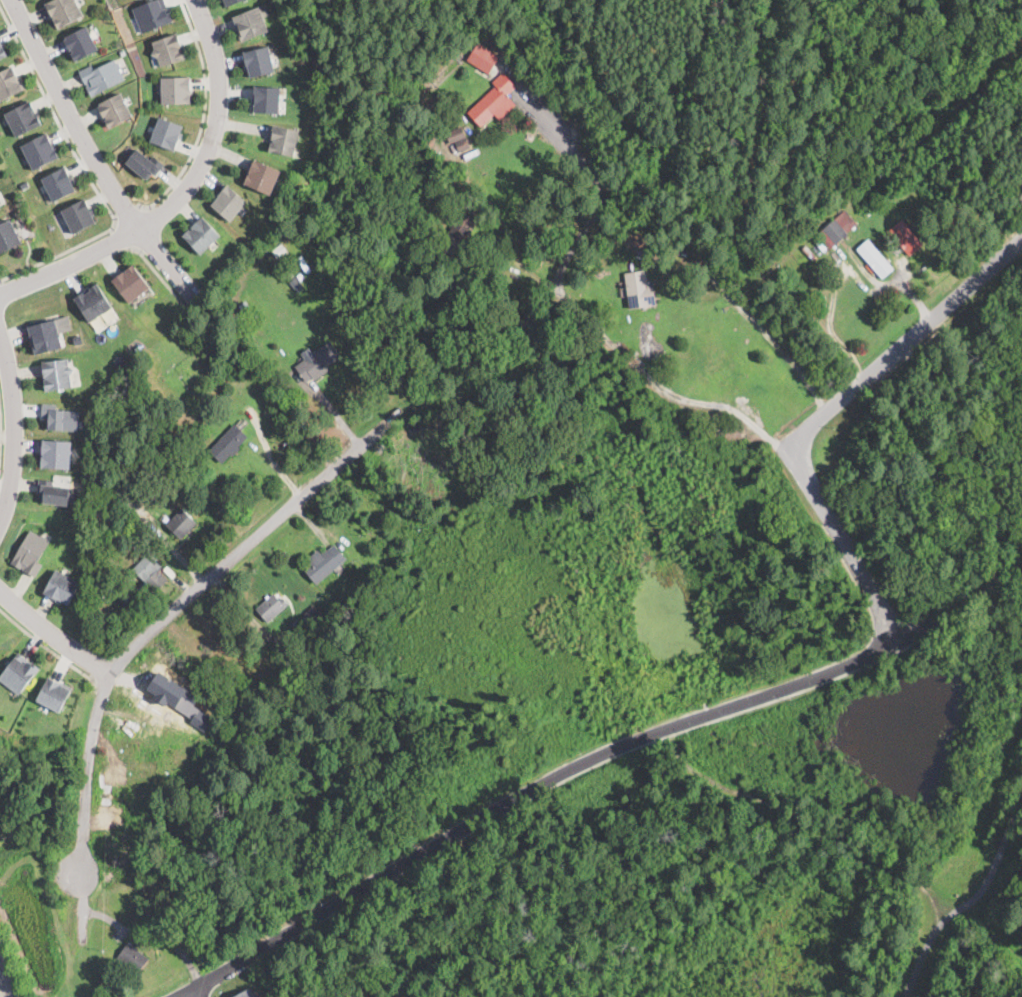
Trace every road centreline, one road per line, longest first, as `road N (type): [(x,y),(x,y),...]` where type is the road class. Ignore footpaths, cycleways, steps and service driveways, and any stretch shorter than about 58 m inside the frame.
road 1 (residential): [(185,996),(566,772),(894,643)]
road 2 (residential): [(83,875),(94,724),(127,654),(387,419)]
road 3 (residential): [(894,643),(799,458),(803,435),(1021,240)]
road 4 (residential): [(197,0),(218,62),(220,99),(207,160),(193,184),(141,231),(0,299)]
road 5 (residential): [(141,231),(13,0)]
road 6 (residential): [(0,524),(14,467),(15,410),(0,323)]
road 7 (residential): [(0,592),(112,677)]

